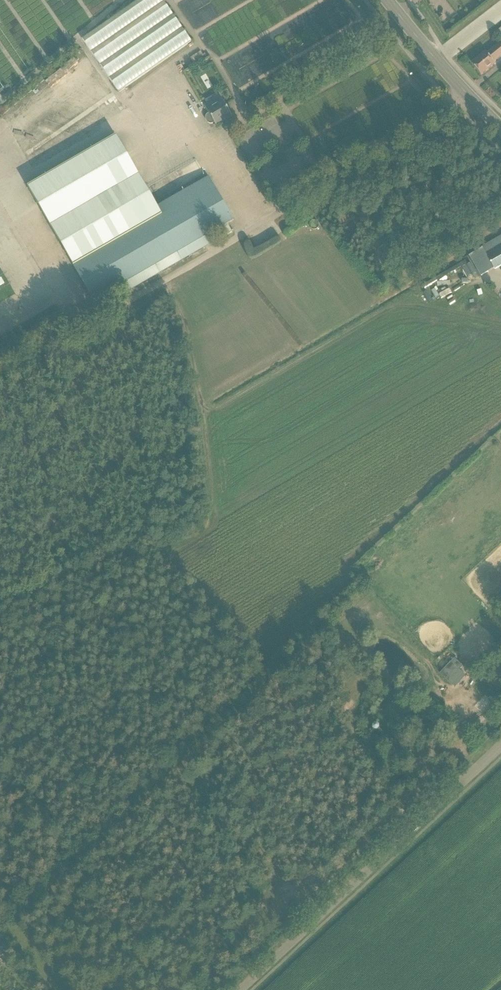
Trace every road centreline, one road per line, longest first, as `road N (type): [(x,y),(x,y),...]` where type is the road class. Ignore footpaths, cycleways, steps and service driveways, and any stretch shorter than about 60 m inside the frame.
road 1 (unclassified): [(500,744),(238,989)]
road 2 (secondary): [(500,129),(390,0)]

